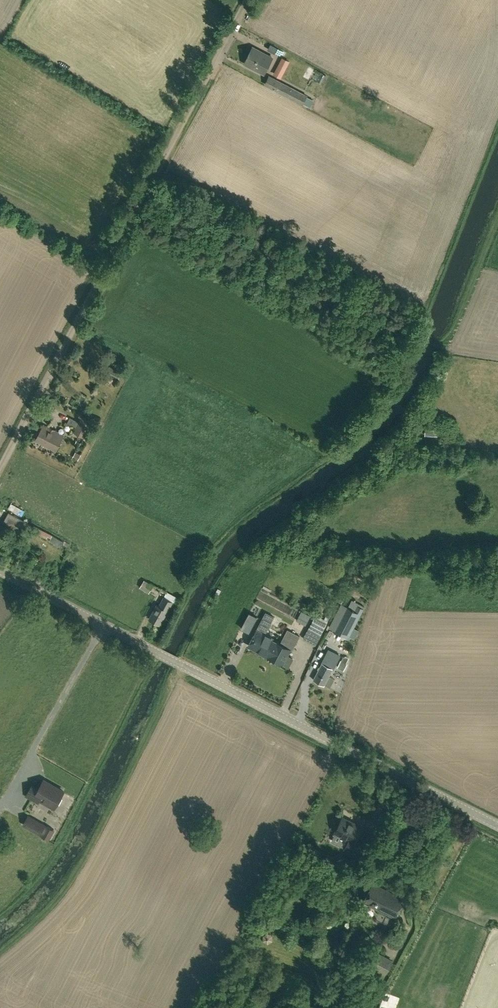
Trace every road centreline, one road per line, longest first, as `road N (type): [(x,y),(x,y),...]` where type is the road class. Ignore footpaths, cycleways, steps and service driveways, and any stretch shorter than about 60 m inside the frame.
road 1 (unclassified): [(497,826),(0,570)]
road 2 (track): [(249,0),(0,467)]
road 3 (track): [(105,624),(0,804)]

